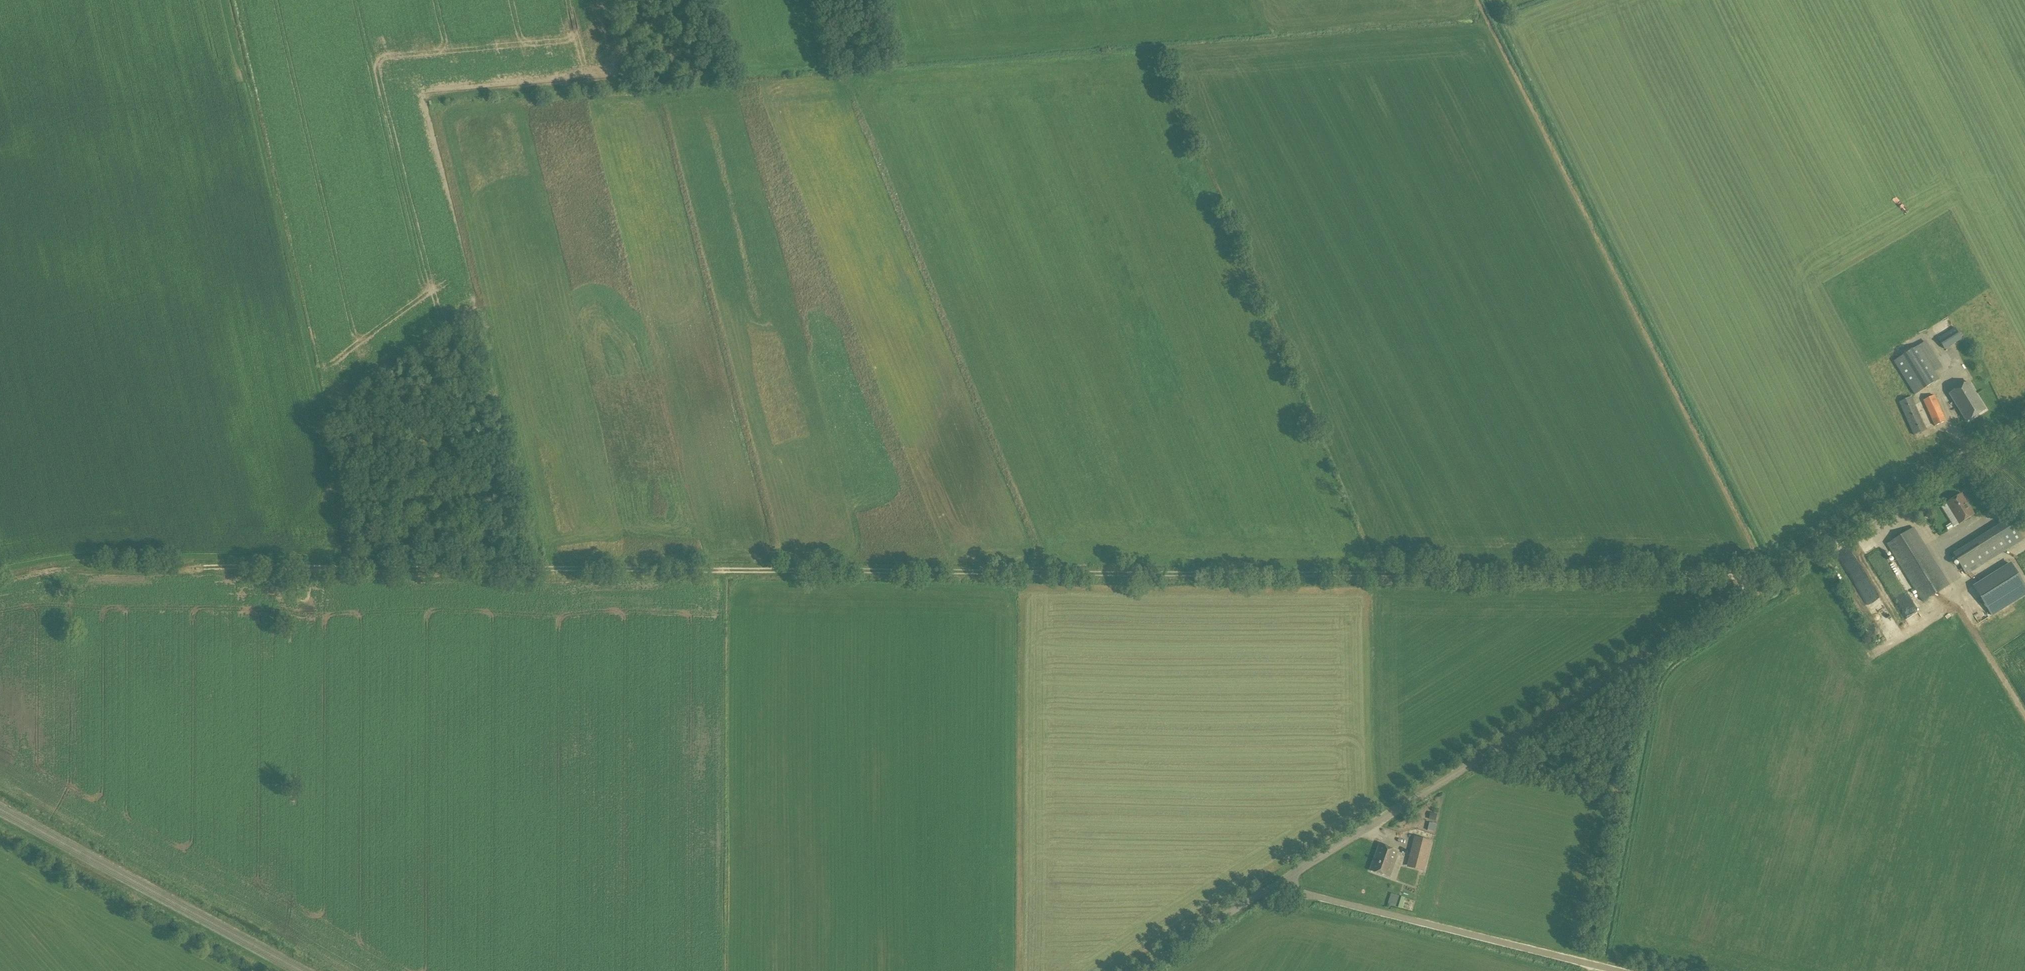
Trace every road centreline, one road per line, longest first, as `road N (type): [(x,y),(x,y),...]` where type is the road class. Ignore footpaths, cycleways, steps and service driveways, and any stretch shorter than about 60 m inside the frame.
road 1 (track): [(1770,578),(144,565)]
road 2 (unclassified): [(1285,879),(2024,421)]
road 3 (unclassified): [(1620,970),(1292,889),(1285,879)]
road 4 (unclassified): [(1140,970),(1285,879)]

